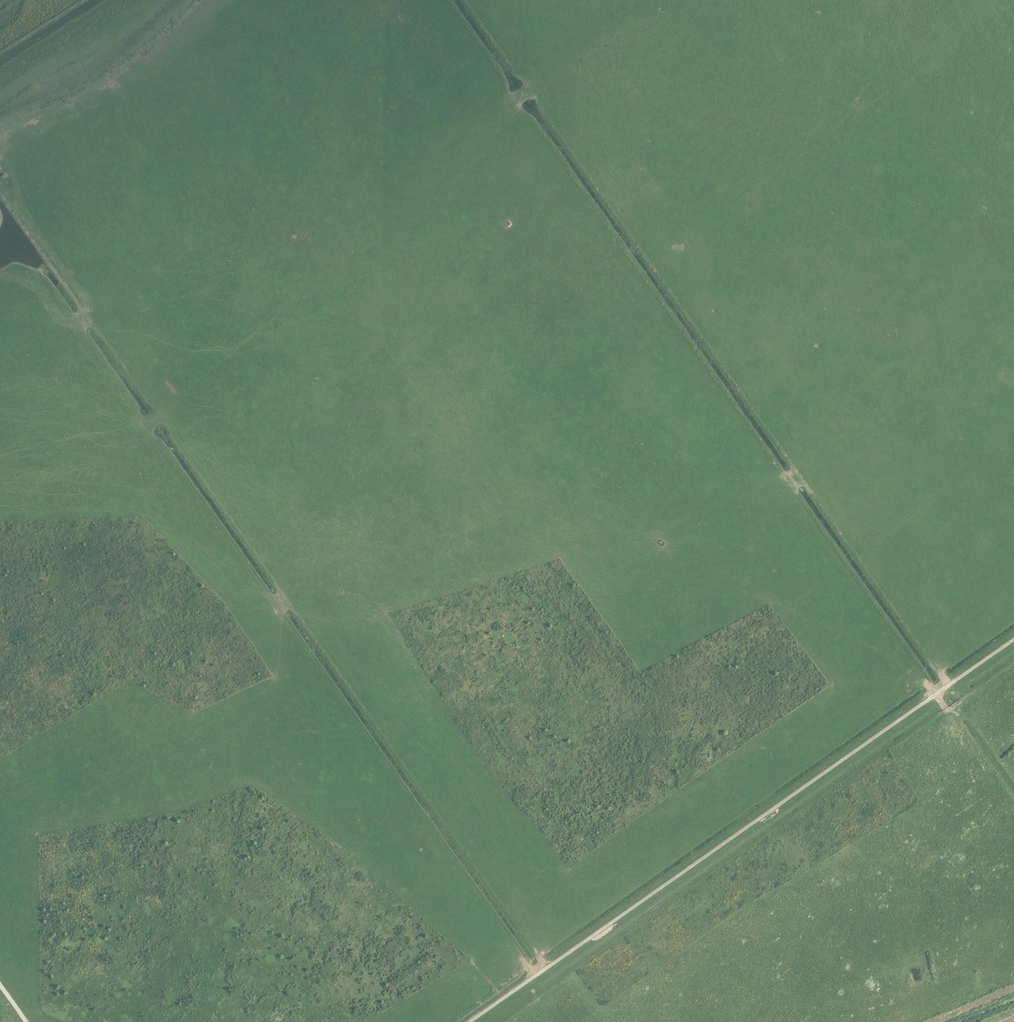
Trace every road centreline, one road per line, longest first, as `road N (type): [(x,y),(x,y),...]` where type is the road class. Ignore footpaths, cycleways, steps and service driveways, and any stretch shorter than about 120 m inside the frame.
road 1 (track): [(471,1021),(1013,641)]

